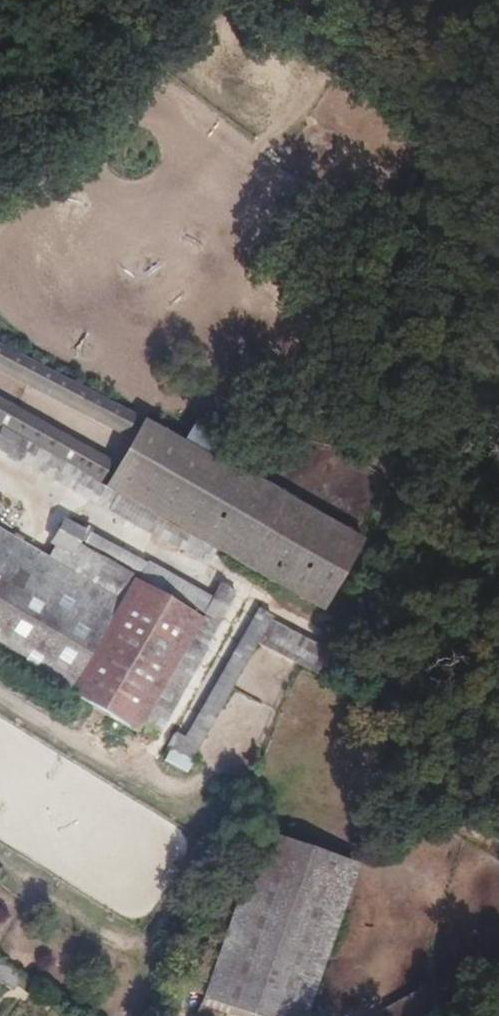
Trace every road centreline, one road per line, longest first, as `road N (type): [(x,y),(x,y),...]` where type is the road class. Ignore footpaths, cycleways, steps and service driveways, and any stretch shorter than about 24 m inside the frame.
road 1 (unclassified): [(0,89),(151,0)]

